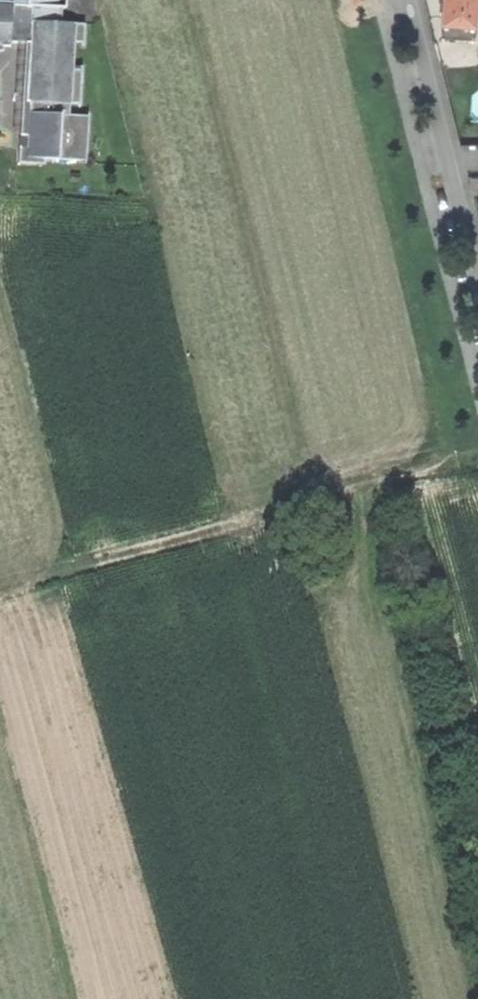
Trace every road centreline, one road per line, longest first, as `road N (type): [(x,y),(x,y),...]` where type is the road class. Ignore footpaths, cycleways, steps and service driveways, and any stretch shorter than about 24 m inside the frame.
road 1 (track): [(0,585),(477,456)]
road 2 (residential): [(412,0),(477,264)]

